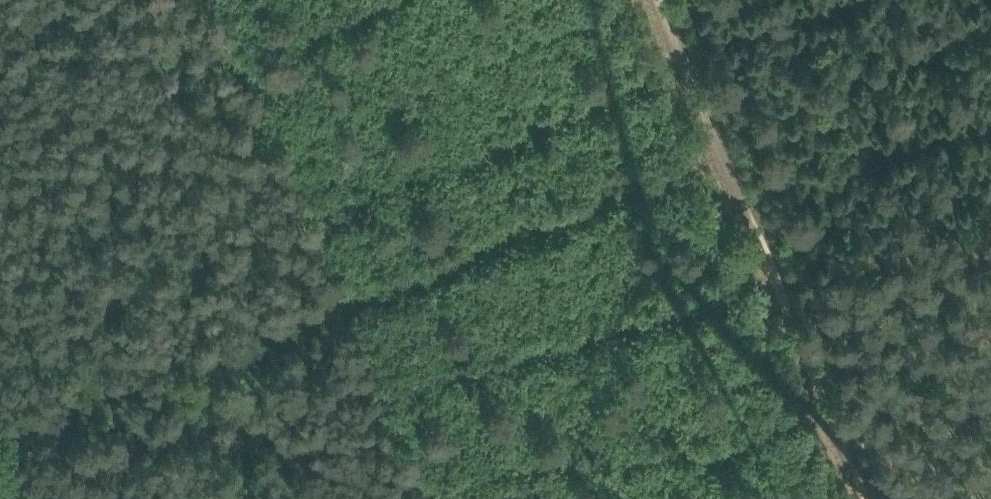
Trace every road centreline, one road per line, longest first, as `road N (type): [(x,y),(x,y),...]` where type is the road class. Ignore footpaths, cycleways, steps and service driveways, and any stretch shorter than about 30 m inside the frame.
road 1 (track): [(663,0),(876,498)]

